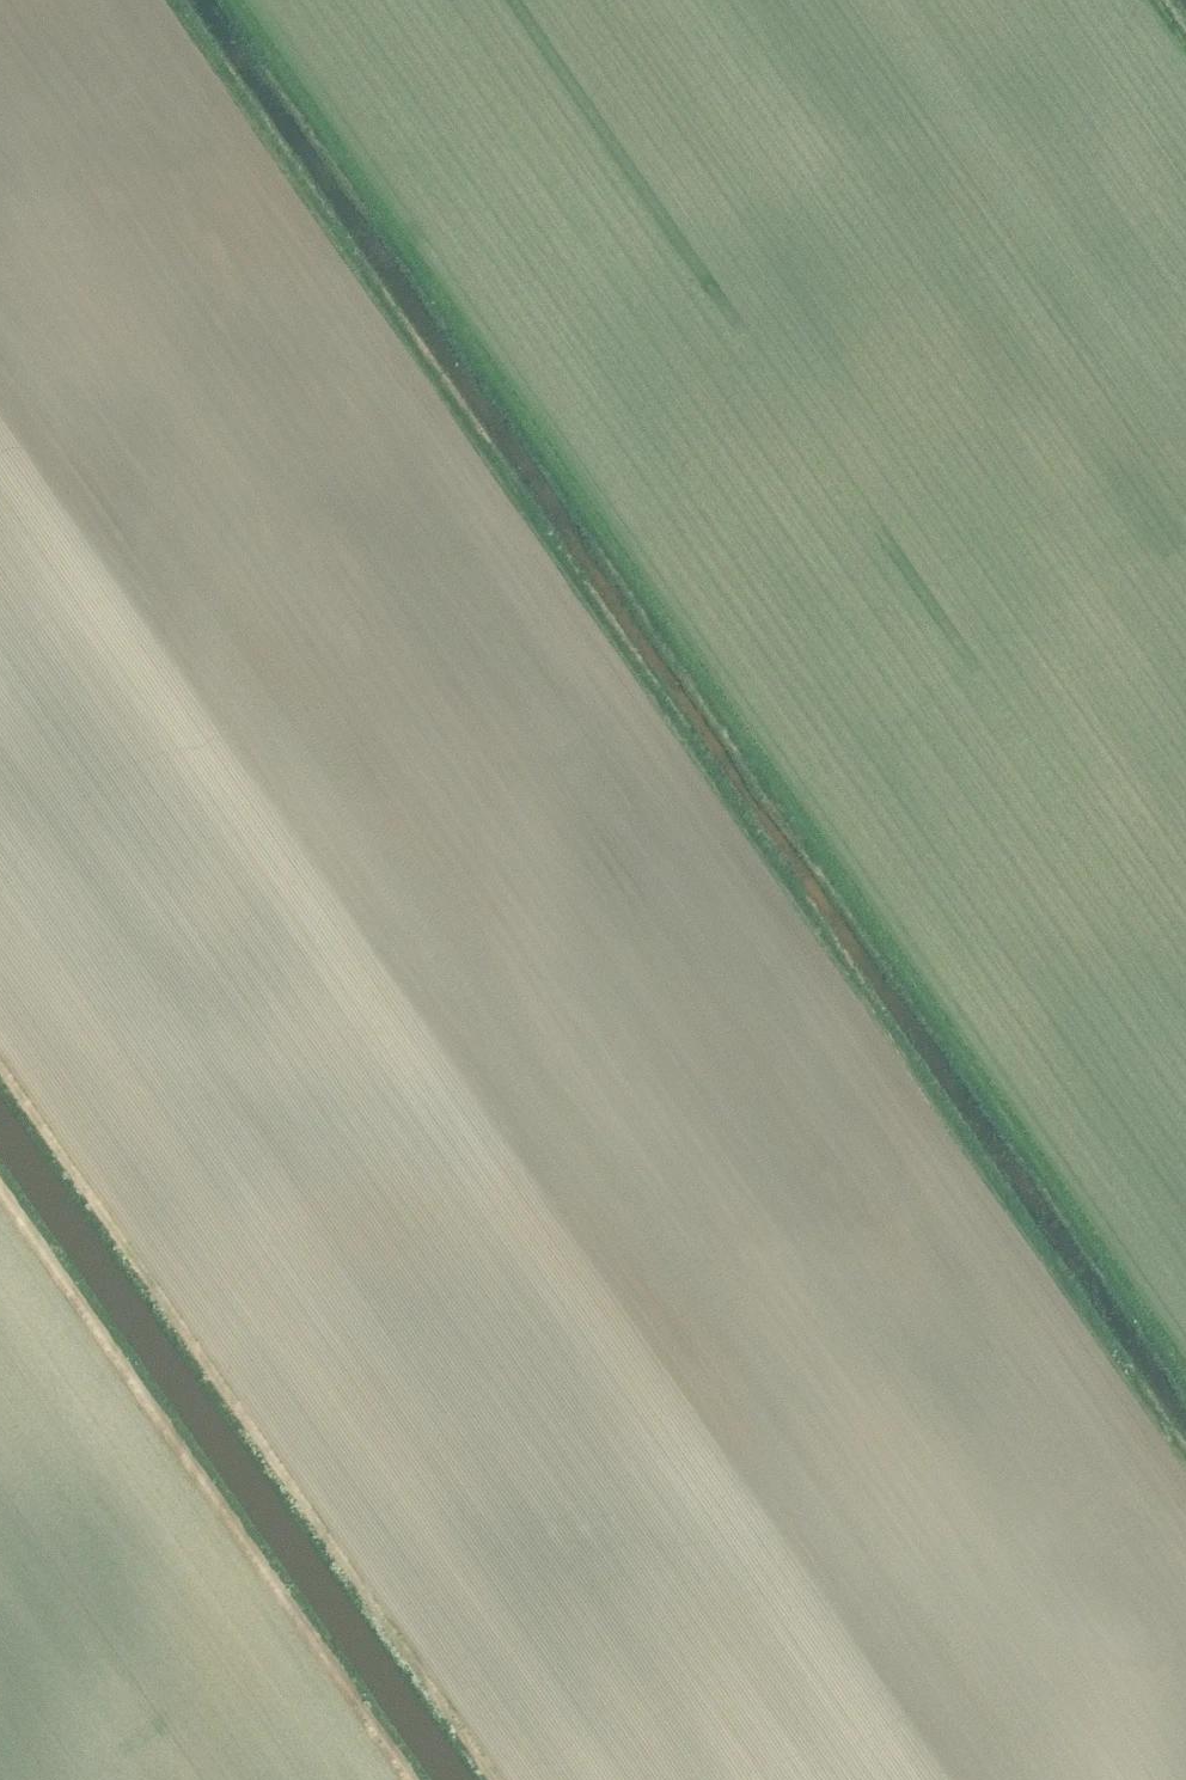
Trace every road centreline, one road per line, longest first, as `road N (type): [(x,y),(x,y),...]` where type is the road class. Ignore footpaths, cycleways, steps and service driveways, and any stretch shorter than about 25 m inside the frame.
road 1 (track): [(0,1165),(427,1779)]

